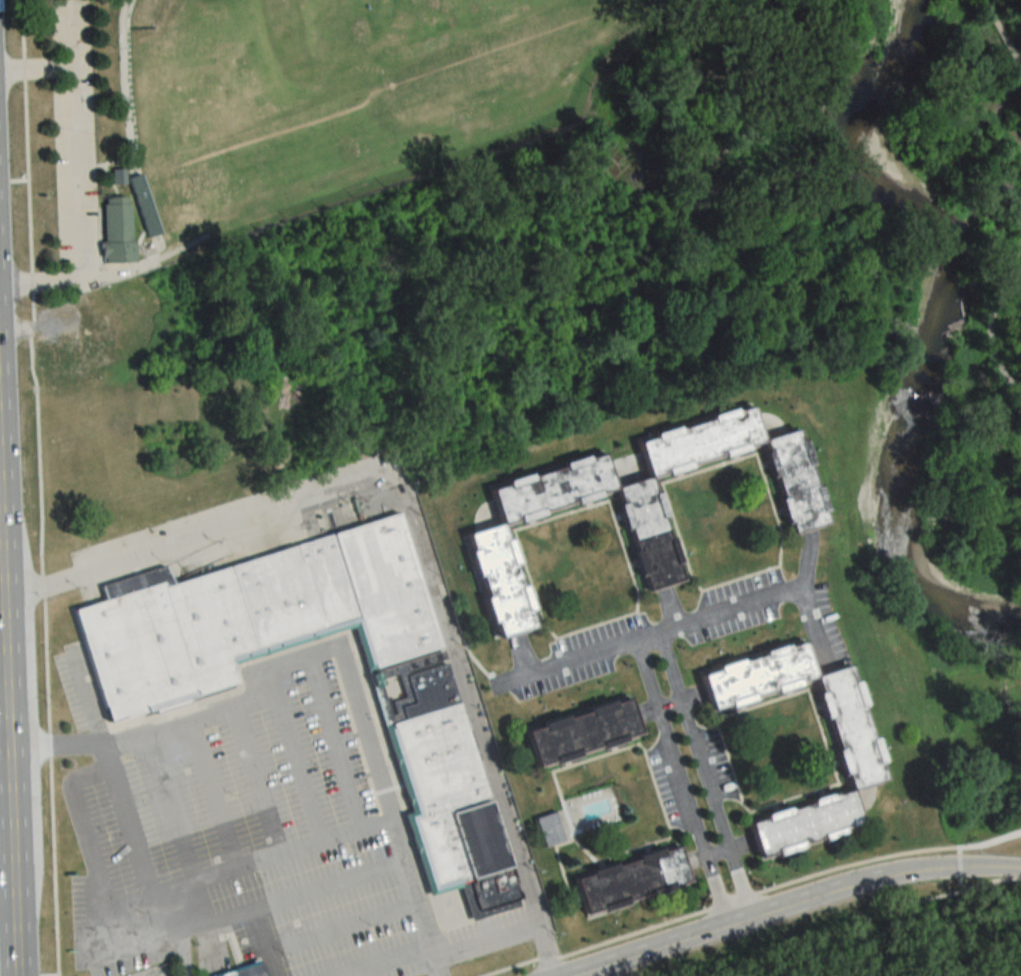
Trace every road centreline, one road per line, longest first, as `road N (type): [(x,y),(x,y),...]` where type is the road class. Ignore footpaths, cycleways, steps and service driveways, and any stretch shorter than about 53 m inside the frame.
road 1 (secondary): [(19,975),(0,498)]
road 2 (residential): [(564,975),(873,879),(1001,867)]

